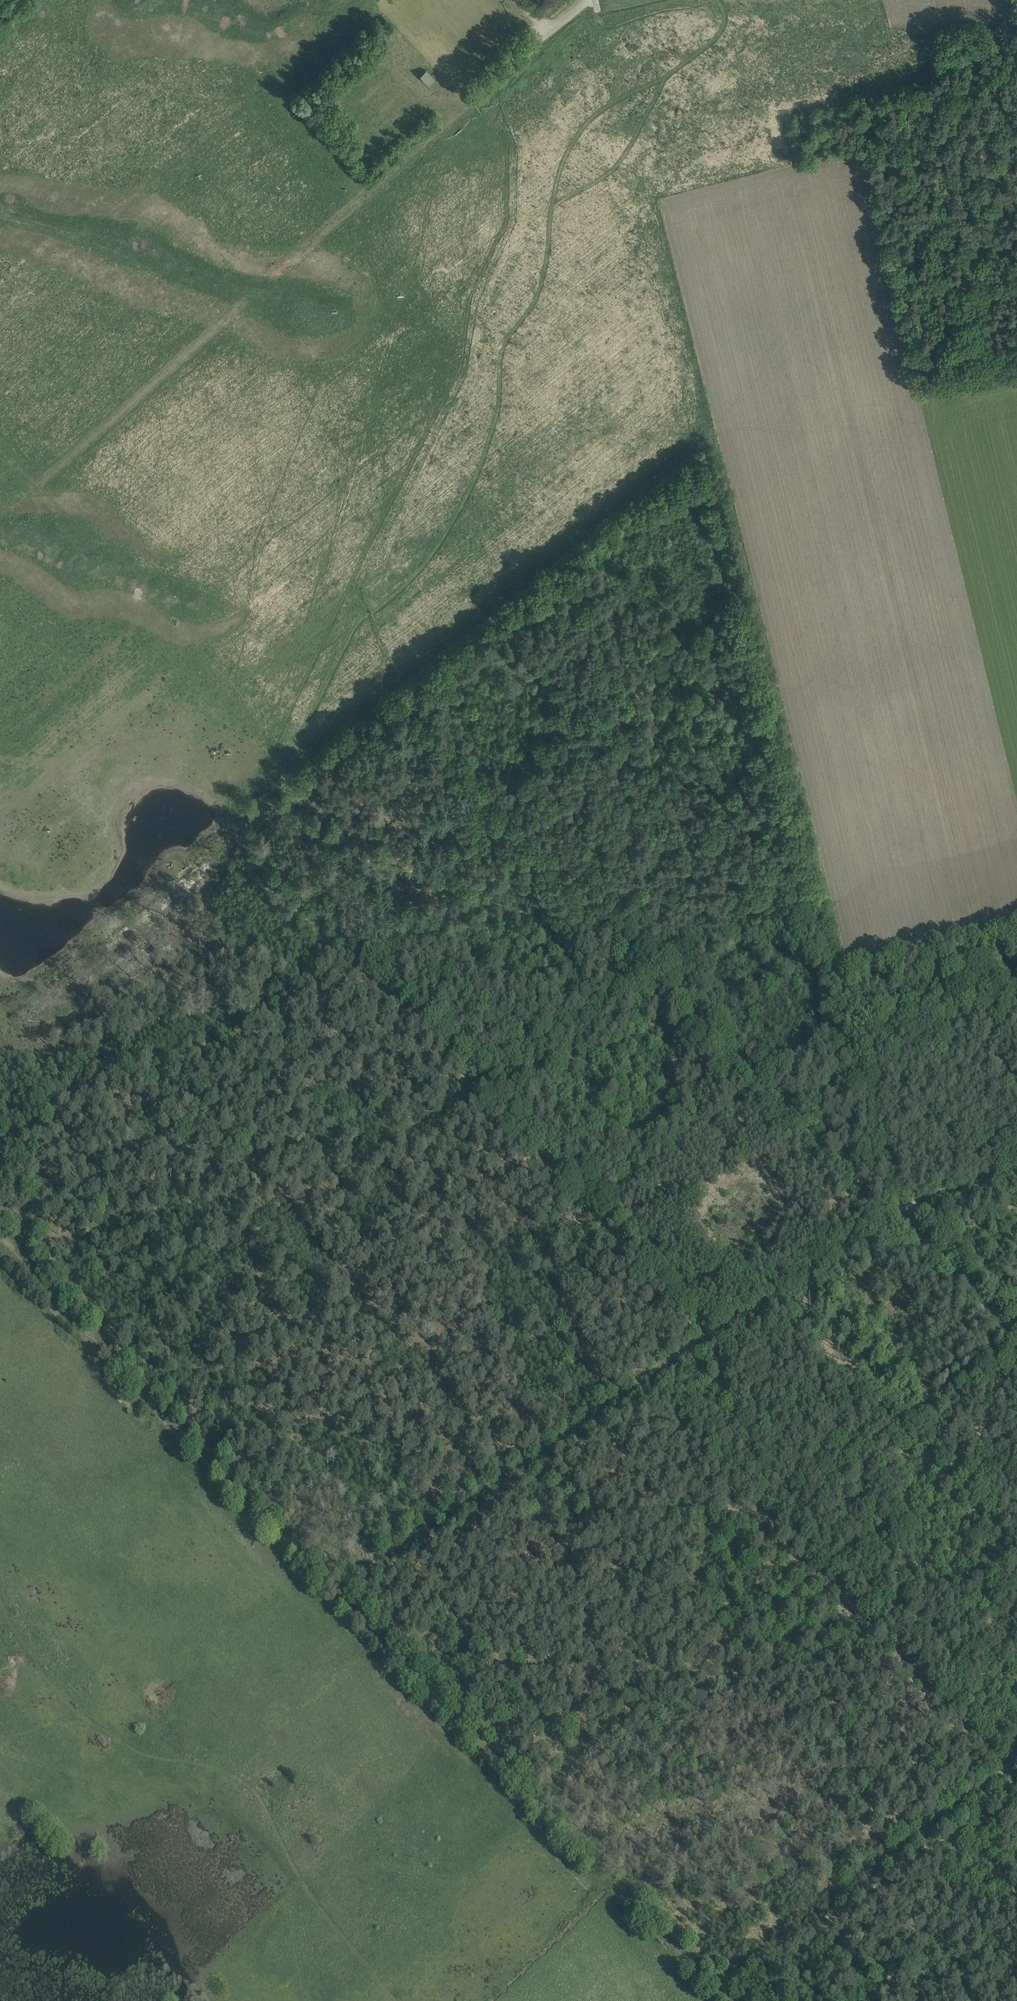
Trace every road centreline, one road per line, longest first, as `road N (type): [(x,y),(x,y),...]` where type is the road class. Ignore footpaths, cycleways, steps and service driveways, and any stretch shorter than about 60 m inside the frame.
road 1 (track): [(1016,1338),(898,1213),(807,864),(647,969),(394,700),(229,824),(0,1018)]
road 2 (track): [(1016,1175),(898,1213),(331,1590)]
road 3 (track): [(717,1335),(229,824)]
road 4 (track): [(41,483),(448,121)]
road 5 (track): [(1016,1775),(819,1567)]
road 6 (track): [(819,1567),(647,1380)]
road 7 (unclassified): [(448,121),(587,0)]

